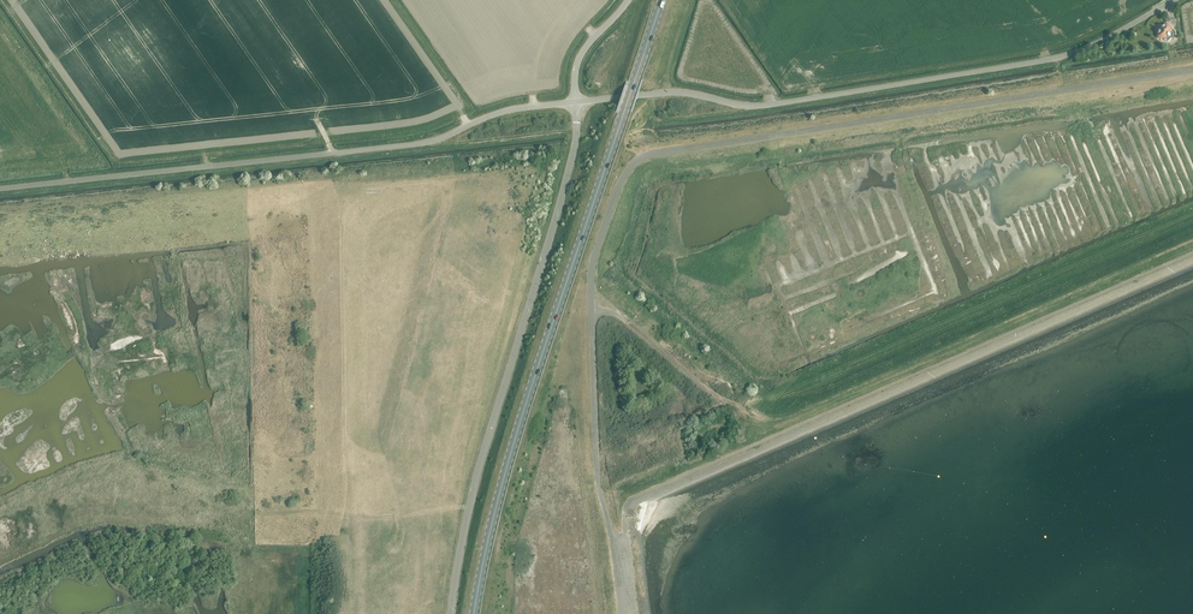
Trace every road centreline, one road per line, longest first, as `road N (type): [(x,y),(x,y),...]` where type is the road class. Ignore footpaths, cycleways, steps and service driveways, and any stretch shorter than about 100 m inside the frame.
road 1 (unclassified): [(591,311),(592,260),(626,170),(645,156),(1192,69)]
road 2 (primary): [(474,613),(517,433),(662,0)]
road 3 (unclassified): [(576,102),(678,92),(753,107),(1046,61),(1174,0)]
road 4 (unclassified): [(576,102),(510,110),(410,145),(0,188)]
road 5 (unclassified): [(451,613),(479,467),(573,152),(576,102)]
road 6 (unclassified): [(615,538),(594,471),(591,311)]
road 7 (unclassified): [(684,421),(715,400),(612,311),(591,311)]
road 8 (unclassified): [(627,0),(581,56),(576,102)]

